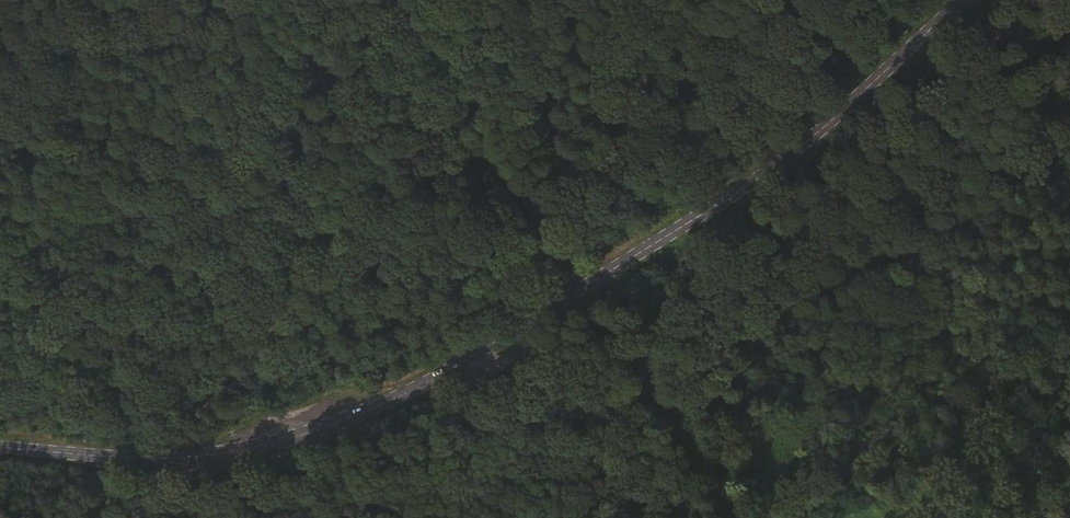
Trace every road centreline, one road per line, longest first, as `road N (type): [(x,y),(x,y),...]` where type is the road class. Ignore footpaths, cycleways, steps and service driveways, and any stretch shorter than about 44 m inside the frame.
road 1 (tertiary): [(979,0),(869,100),(515,330)]
road 2 (tertiary): [(515,330),(375,406),(217,454),(139,457),(0,446)]
road 3 (unclassified): [(515,330),(605,326),(735,517)]
road 4 (track): [(471,112),(457,127),(417,127),(379,114),(226,0)]
road 5 (track): [(398,0),(471,112)]

